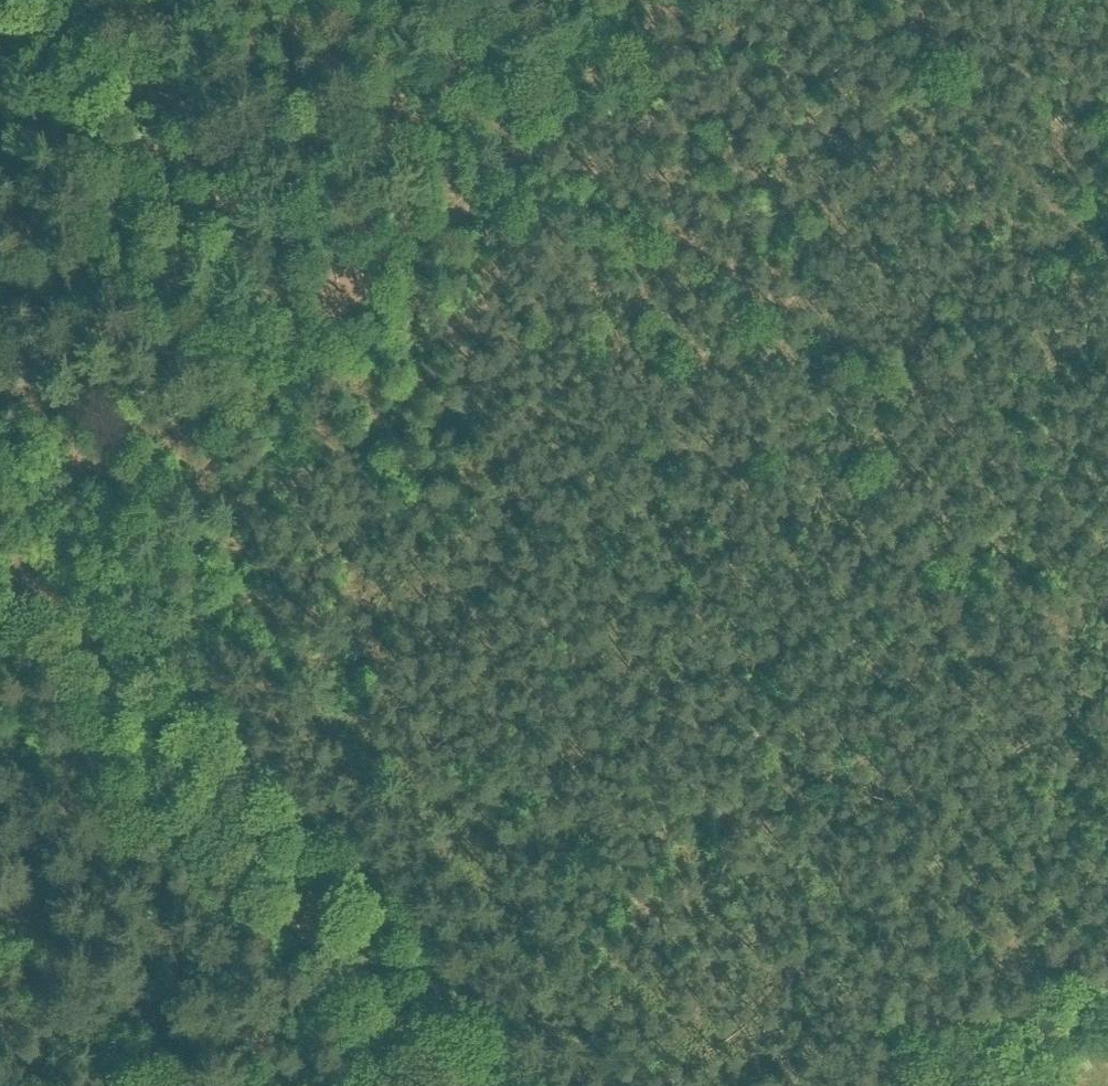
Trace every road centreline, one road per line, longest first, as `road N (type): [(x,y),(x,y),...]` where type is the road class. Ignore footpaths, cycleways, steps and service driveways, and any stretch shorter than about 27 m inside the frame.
road 1 (track): [(0,559),(460,1085)]
road 2 (track): [(666,0),(526,141),(440,0)]

